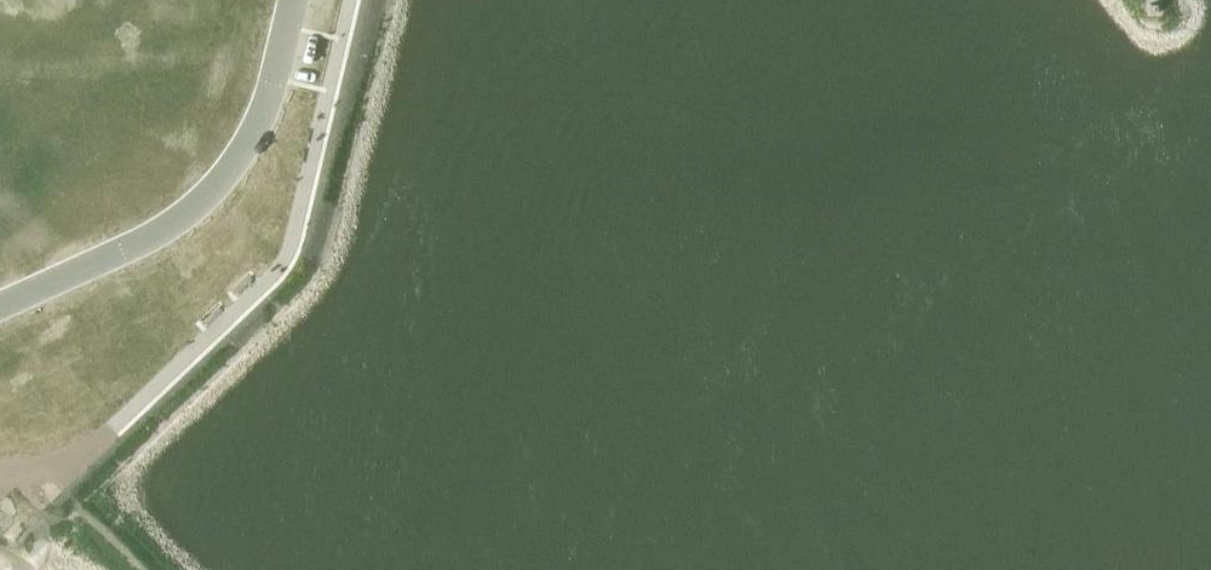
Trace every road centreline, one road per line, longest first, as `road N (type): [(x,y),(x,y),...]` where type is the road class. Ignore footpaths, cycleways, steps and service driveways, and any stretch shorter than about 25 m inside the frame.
road 1 (unclassified): [(0,309),(148,237),(217,188),(262,118),(292,0)]

